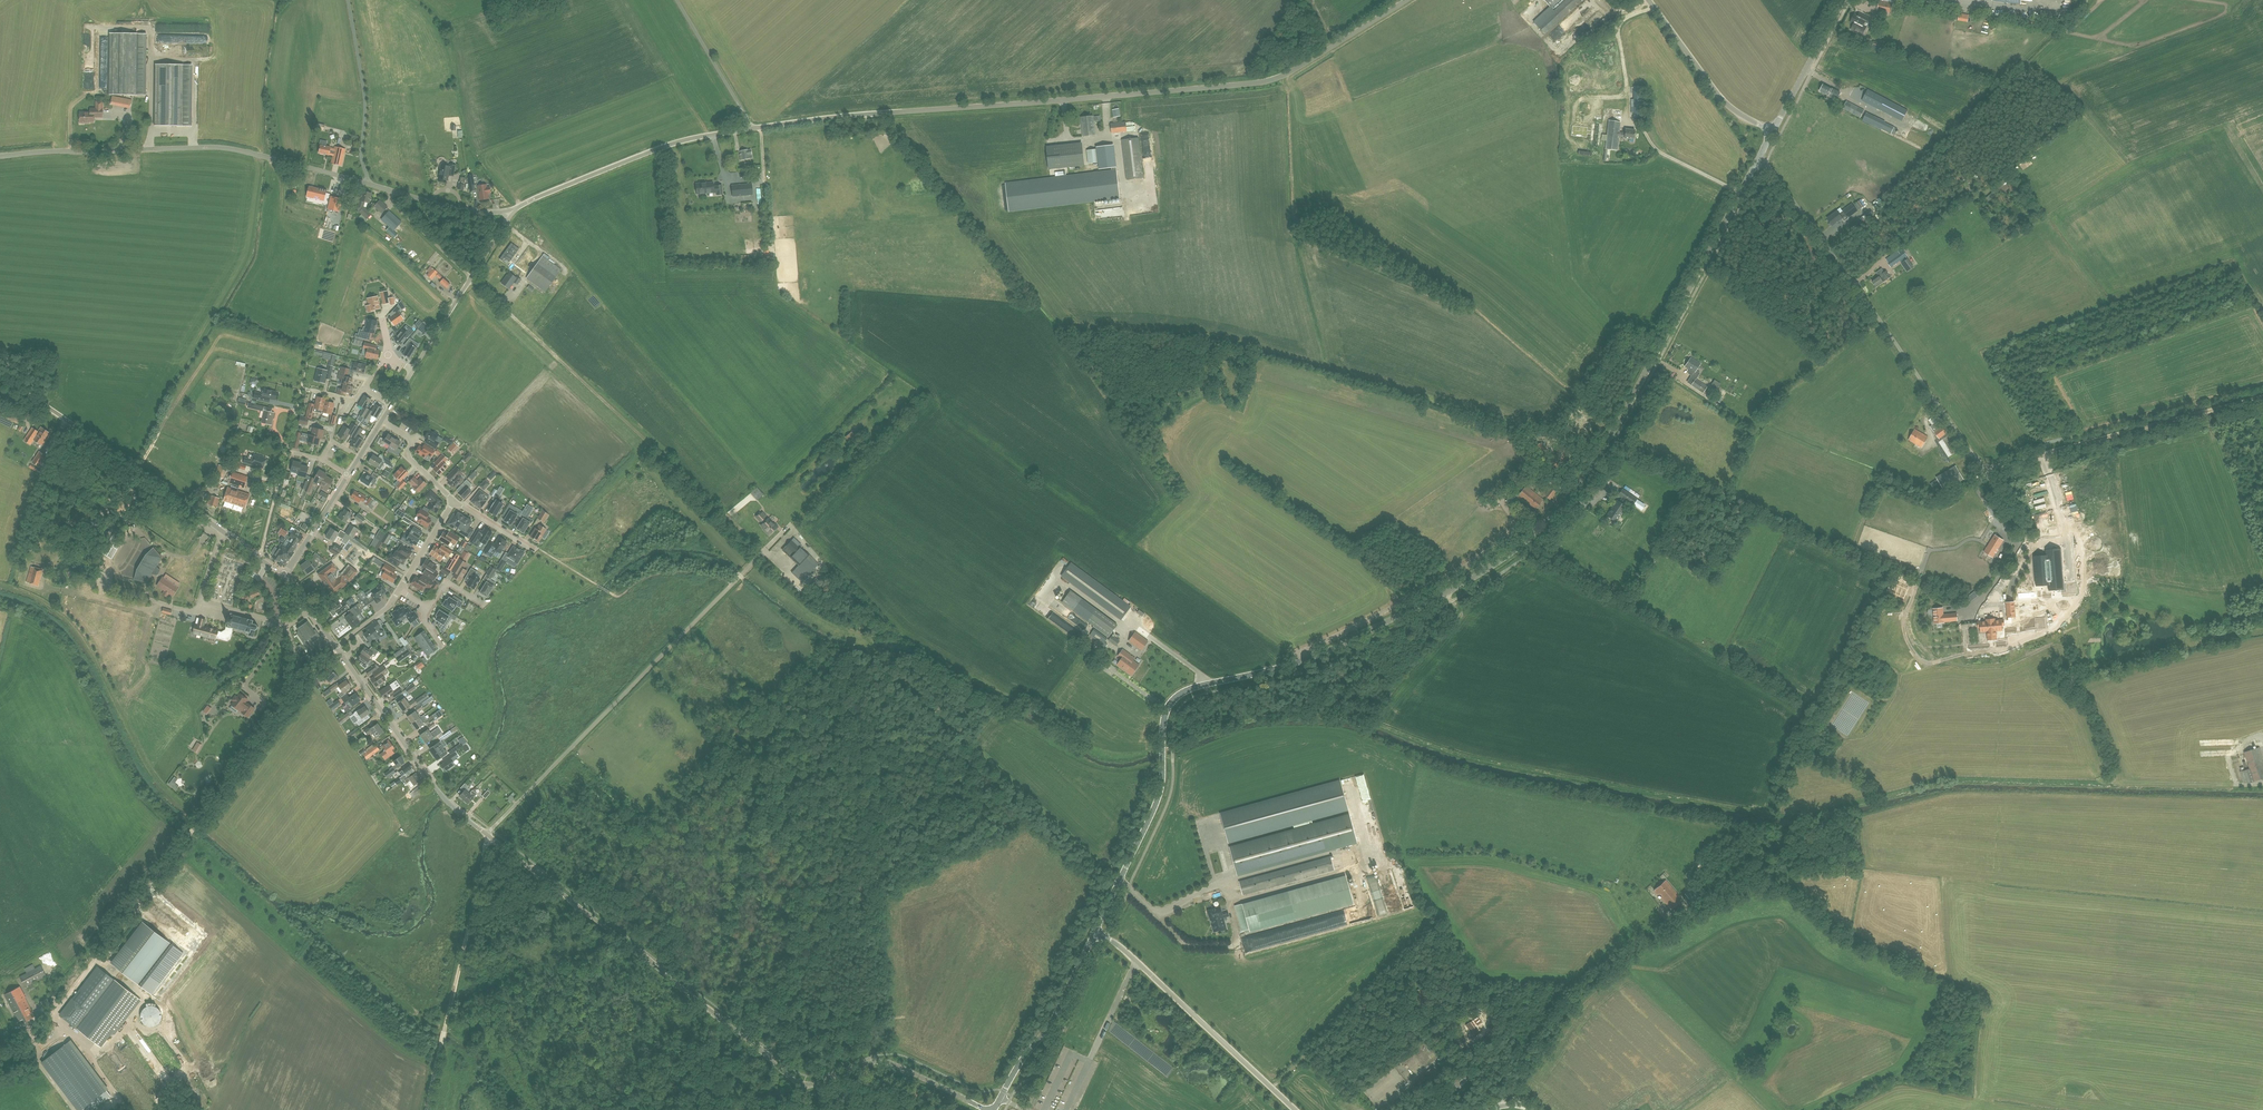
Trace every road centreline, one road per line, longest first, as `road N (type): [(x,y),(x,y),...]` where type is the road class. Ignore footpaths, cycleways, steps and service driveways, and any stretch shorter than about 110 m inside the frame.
road 1 (tertiary): [(1094,934),(1159,798),(1164,716),(1173,702),(1193,688),(1316,657),(1466,584),(1533,537),(1606,443),(1757,164)]
road 2 (unclassified): [(751,129),(1256,83),(1407,0)]
road 3 (tertiary): [(985,1109),(878,1061),(808,1092),(489,835)]
road 4 (unclassified): [(2042,455),(1985,473),(1773,174),(1757,164)]
road 5 (unclassified): [(75,983),(294,697),(298,668),(288,626)]
road 6 (residential): [(489,835),(764,552)]
road 7 (tertiary): [(366,184),(204,148),(0,157)]
road 8 (track): [(510,314),(764,552)]
road 9 (unclassified): [(223,531),(0,377)]
road 10 (unclassified): [(1294,1109),(1107,939)]
road 11 (unclassified): [(516,208),(670,146),(751,129)]
road 12 (tertiary): [(489,835),(453,804),(336,647)]
road 13 (track): [(2042,455),(2262,398)]
road 14 (track): [(443,1032),(489,835)]
road 15 (tertiary): [(995,1109),(1046,1032),(1094,934)]
road 16 (unclassified): [(1774,132),(1723,101),(1648,0)]
road 17 (residential): [(366,184),(364,91),(349,0)]
road 18 (residential): [(70,545),(98,564),(112,588),(197,612),(200,604)]
road 19 (tertiary): [(1774,132),(1843,0)]
road 20 (unclassified): [(751,129),(677,0)]
road 21 (tertiary): [(516,208),(480,212),(389,191)]
road 22 (track): [(1363,1109),(1305,1057),(1273,1090)]
road 23 (residential): [(471,278),(391,203),(389,191)]

